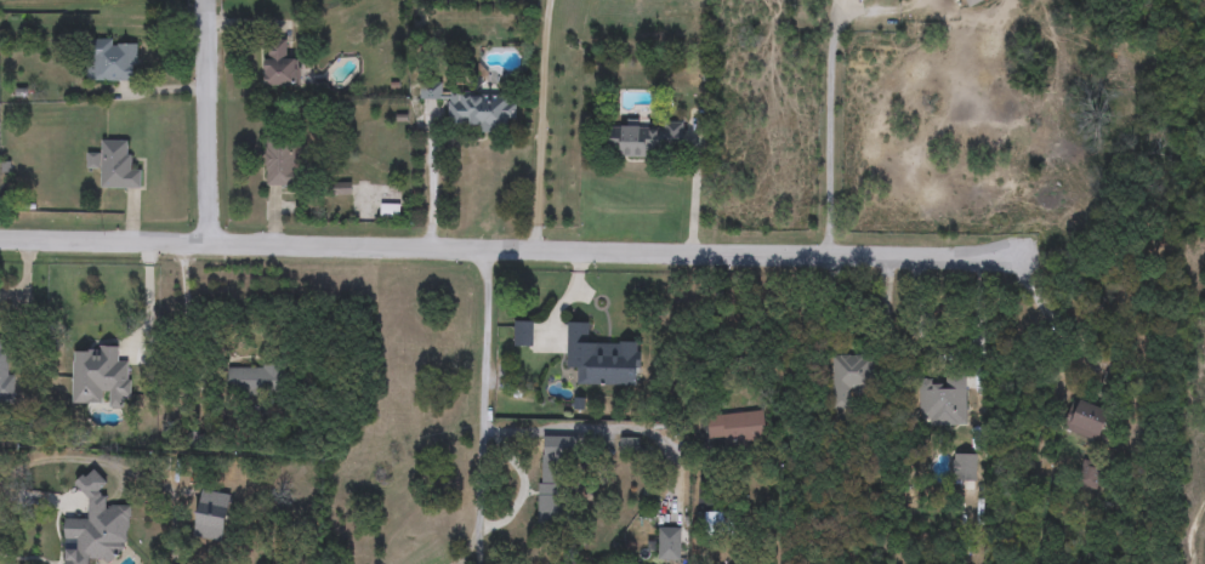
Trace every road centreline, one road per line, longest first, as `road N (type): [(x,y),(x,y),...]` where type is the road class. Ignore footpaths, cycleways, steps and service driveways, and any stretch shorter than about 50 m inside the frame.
road 1 (residential): [(0,241),(1016,260)]
road 2 (residential): [(206,0),(210,243)]

